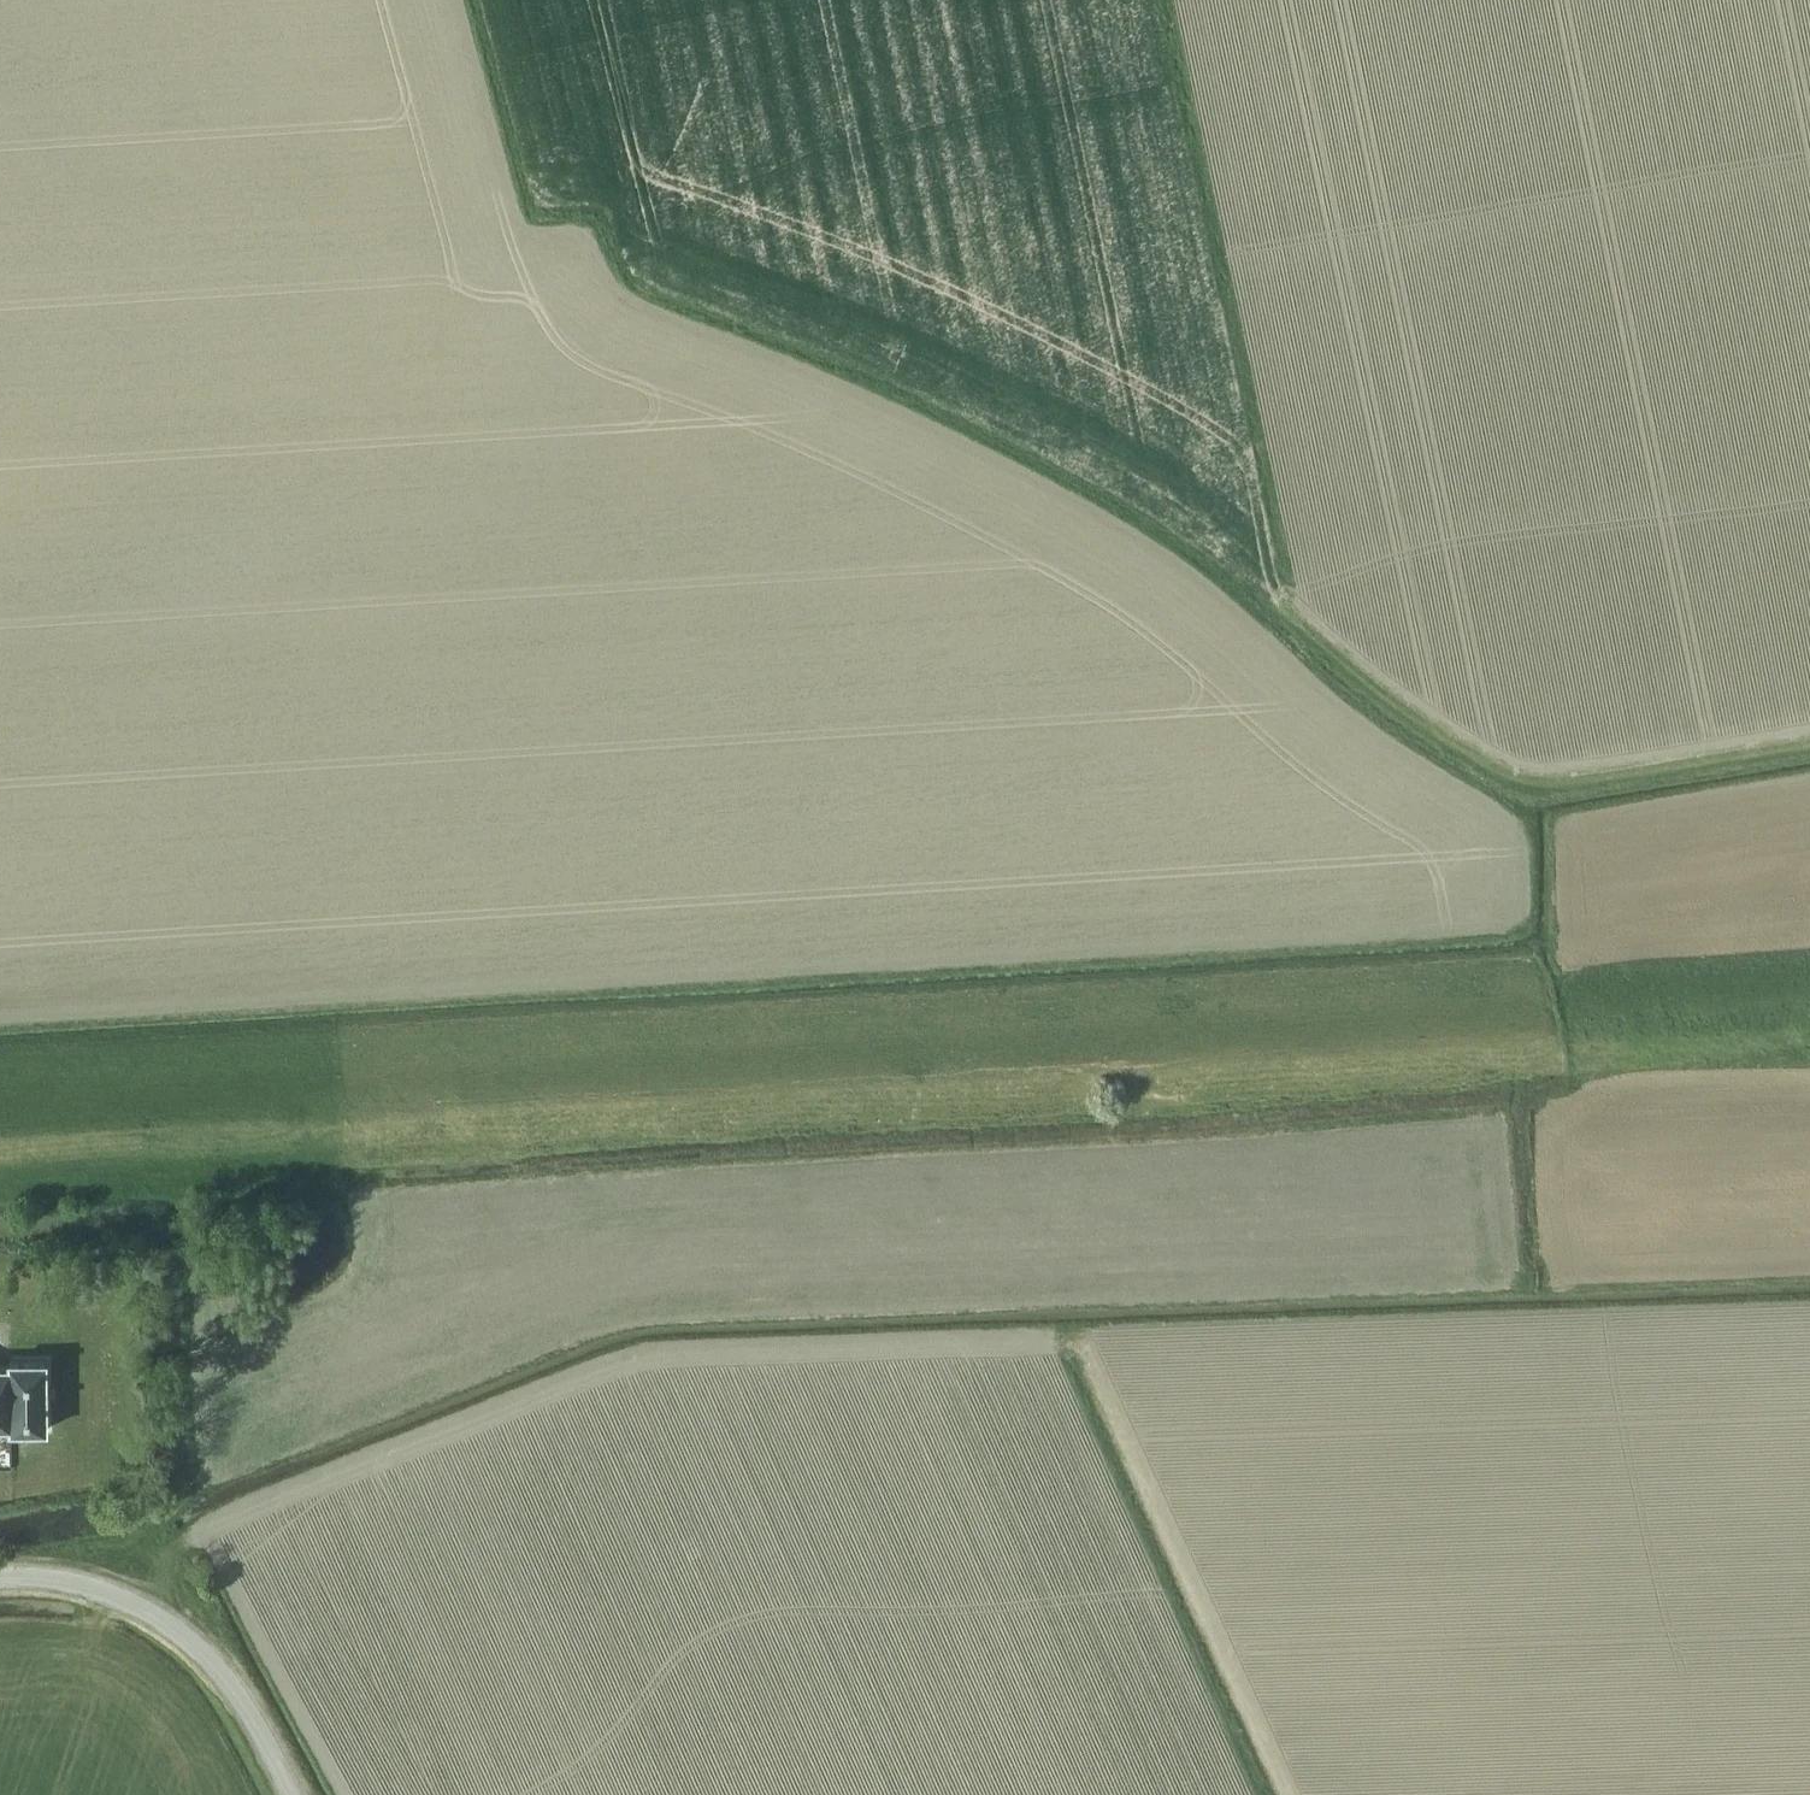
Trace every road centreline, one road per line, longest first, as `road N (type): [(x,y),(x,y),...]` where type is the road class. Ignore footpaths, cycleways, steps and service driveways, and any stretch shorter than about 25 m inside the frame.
road 1 (tertiary): [(295,1794),(228,1681),(166,1620),(100,1590),(0,1578)]

